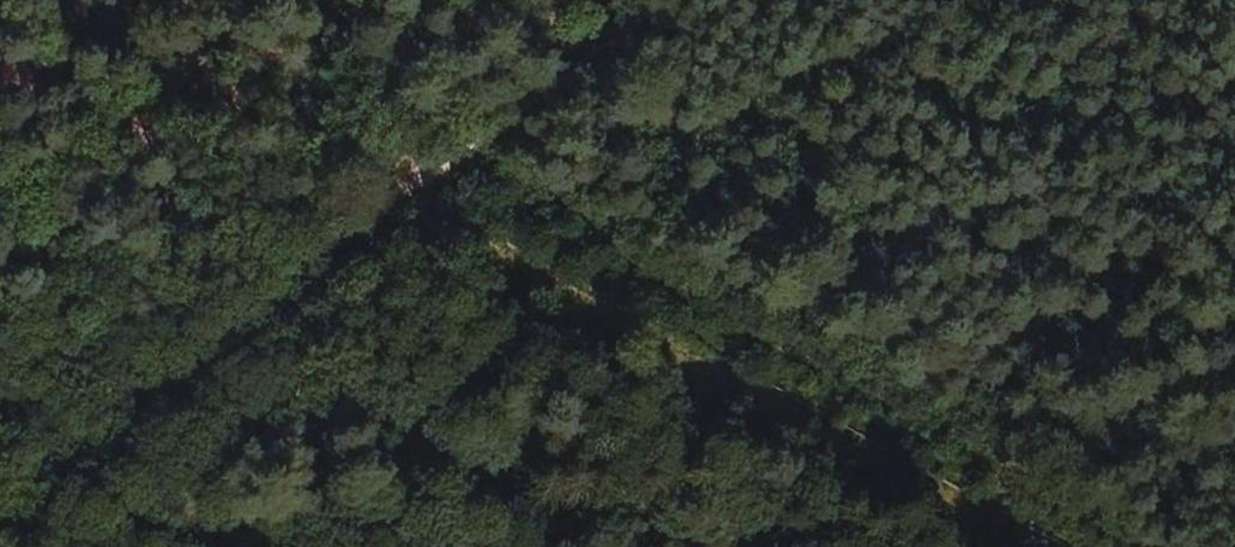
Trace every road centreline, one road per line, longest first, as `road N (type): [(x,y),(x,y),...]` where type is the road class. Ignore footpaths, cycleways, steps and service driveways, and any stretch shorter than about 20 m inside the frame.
road 1 (track): [(3,546),(697,0)]
road 2 (track): [(984,546),(416,220)]

